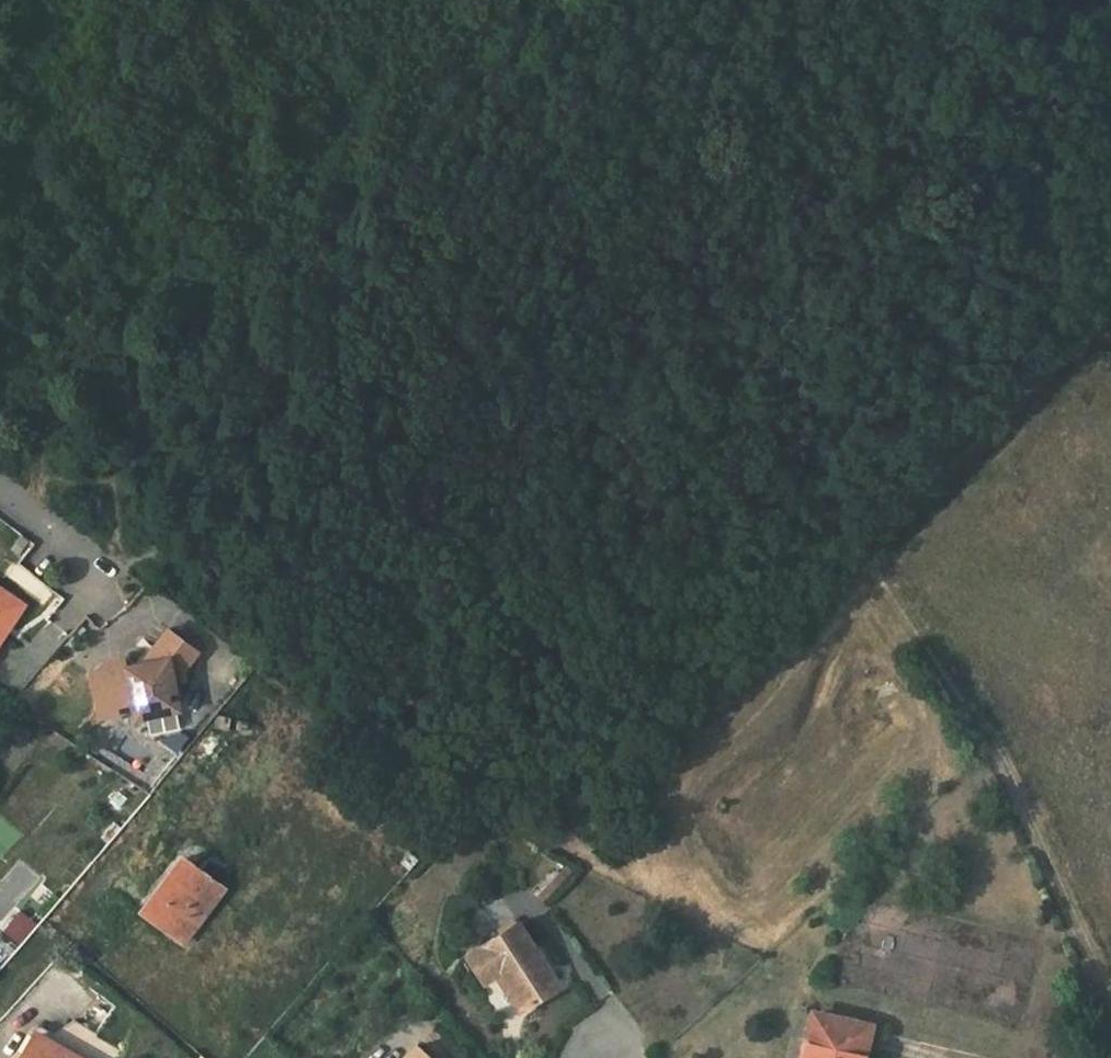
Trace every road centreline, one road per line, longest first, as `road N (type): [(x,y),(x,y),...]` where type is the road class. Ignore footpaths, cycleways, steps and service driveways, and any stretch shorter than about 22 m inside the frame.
road 1 (residential): [(98,581),(0,501)]

